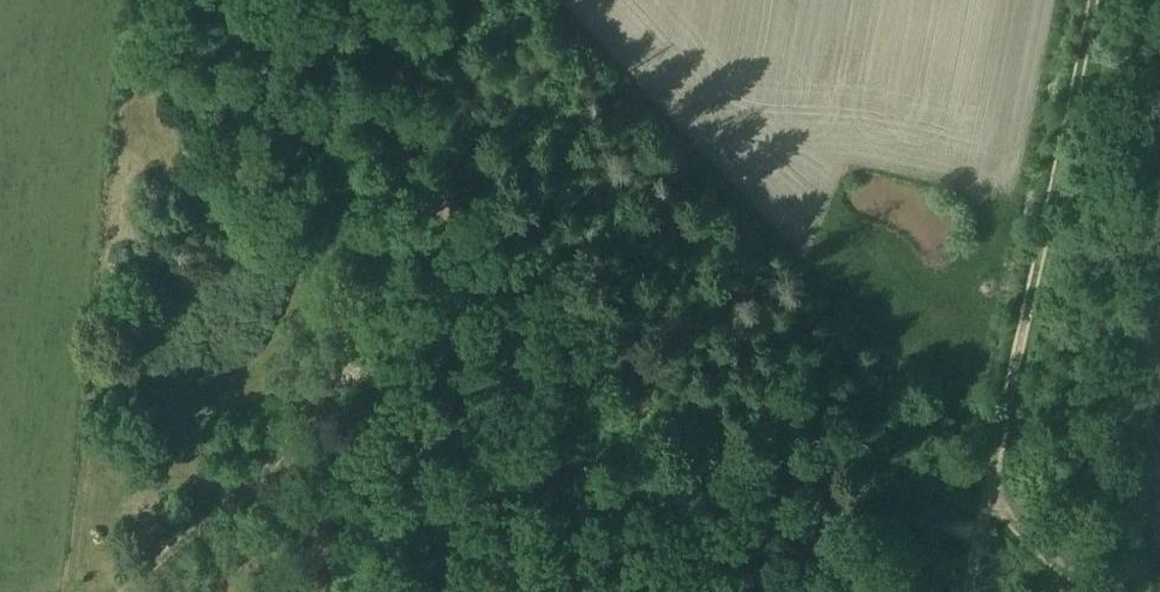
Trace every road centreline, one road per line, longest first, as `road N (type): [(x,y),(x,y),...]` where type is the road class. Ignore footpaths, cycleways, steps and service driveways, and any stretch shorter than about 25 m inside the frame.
road 1 (track): [(970,591),(1096,0)]

